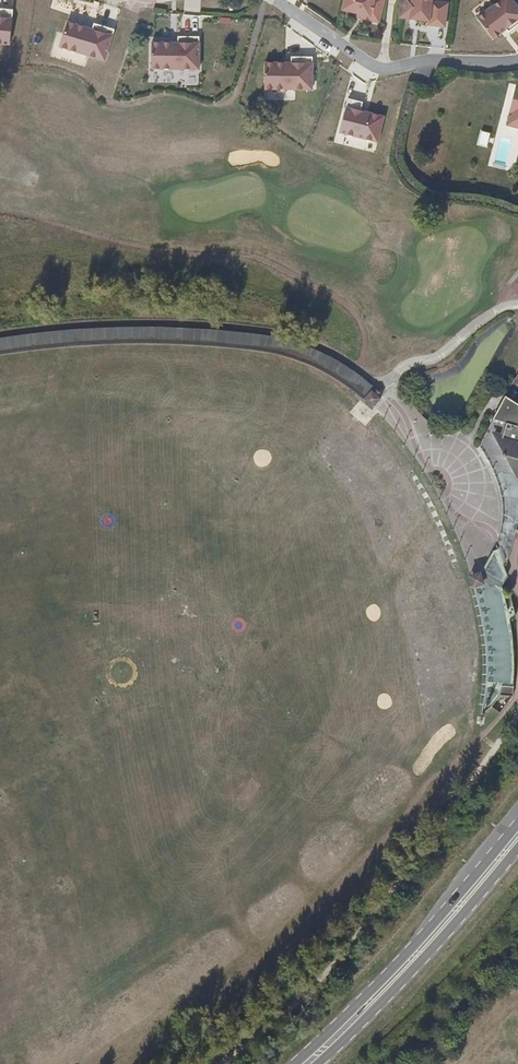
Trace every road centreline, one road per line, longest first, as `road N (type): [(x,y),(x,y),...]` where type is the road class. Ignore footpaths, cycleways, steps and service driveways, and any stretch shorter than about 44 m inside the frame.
road 1 (track): [(220,1063),(281,1016),(348,946),(517,716)]
road 2 (primary): [(517,823),(399,961),(295,1063)]
road 3 (primary): [(318,1063),(517,848)]
road 4 (residential): [(274,0),(382,68),(517,60)]
road 5 (unclassified): [(517,308),(494,313),(445,352),(381,383)]

